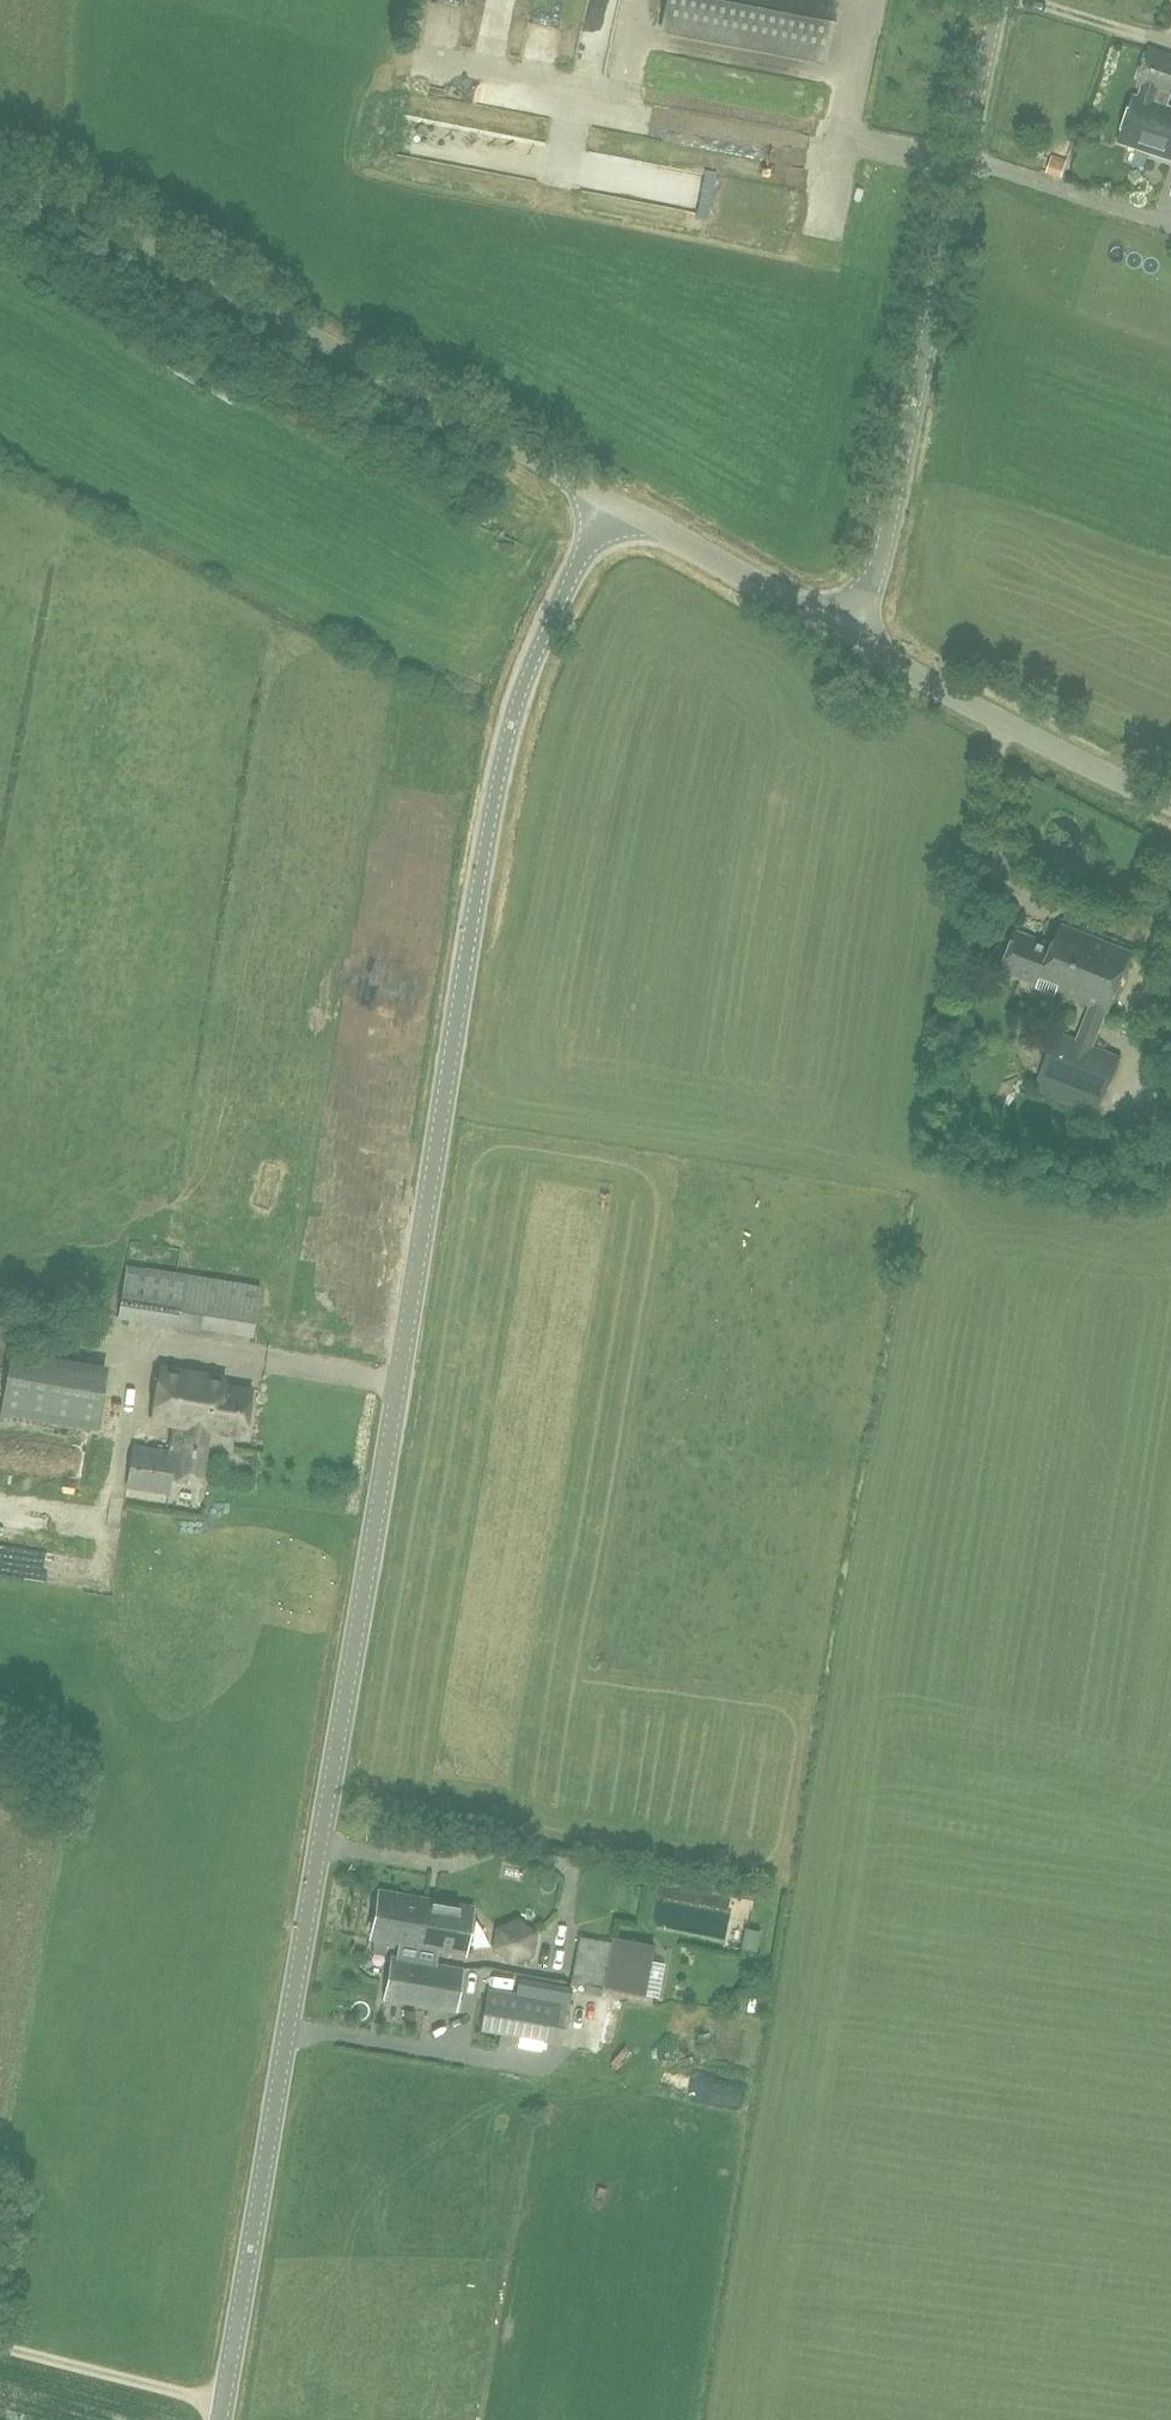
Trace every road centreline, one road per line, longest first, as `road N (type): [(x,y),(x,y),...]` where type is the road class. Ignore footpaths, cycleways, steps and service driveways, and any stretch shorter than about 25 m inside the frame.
road 1 (tertiary): [(221,2419),(514,727),(613,502)]
road 2 (unclassified): [(613,502),(87,211),(0,174)]
road 3 (tertiary): [(865,645),(999,0)]
road 4 (unclassified): [(1170,803),(865,645)]
road 5 (tertiary): [(865,645),(613,502)]

